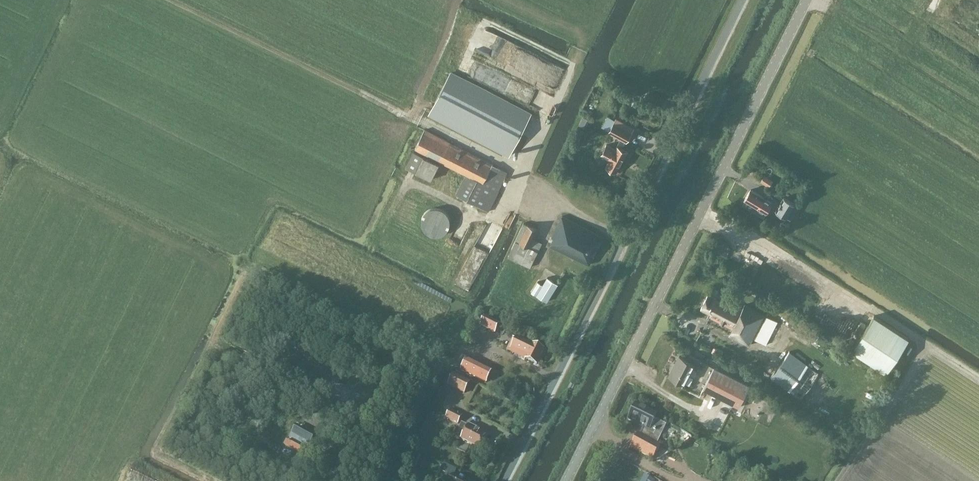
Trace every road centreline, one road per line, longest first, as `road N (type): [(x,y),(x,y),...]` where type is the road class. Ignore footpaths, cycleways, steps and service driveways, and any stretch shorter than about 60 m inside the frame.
road 1 (tertiary): [(567,480),(807,0)]
road 2 (unclassified): [(504,480),(743,0)]
road 3 (track): [(839,480),(922,341)]

